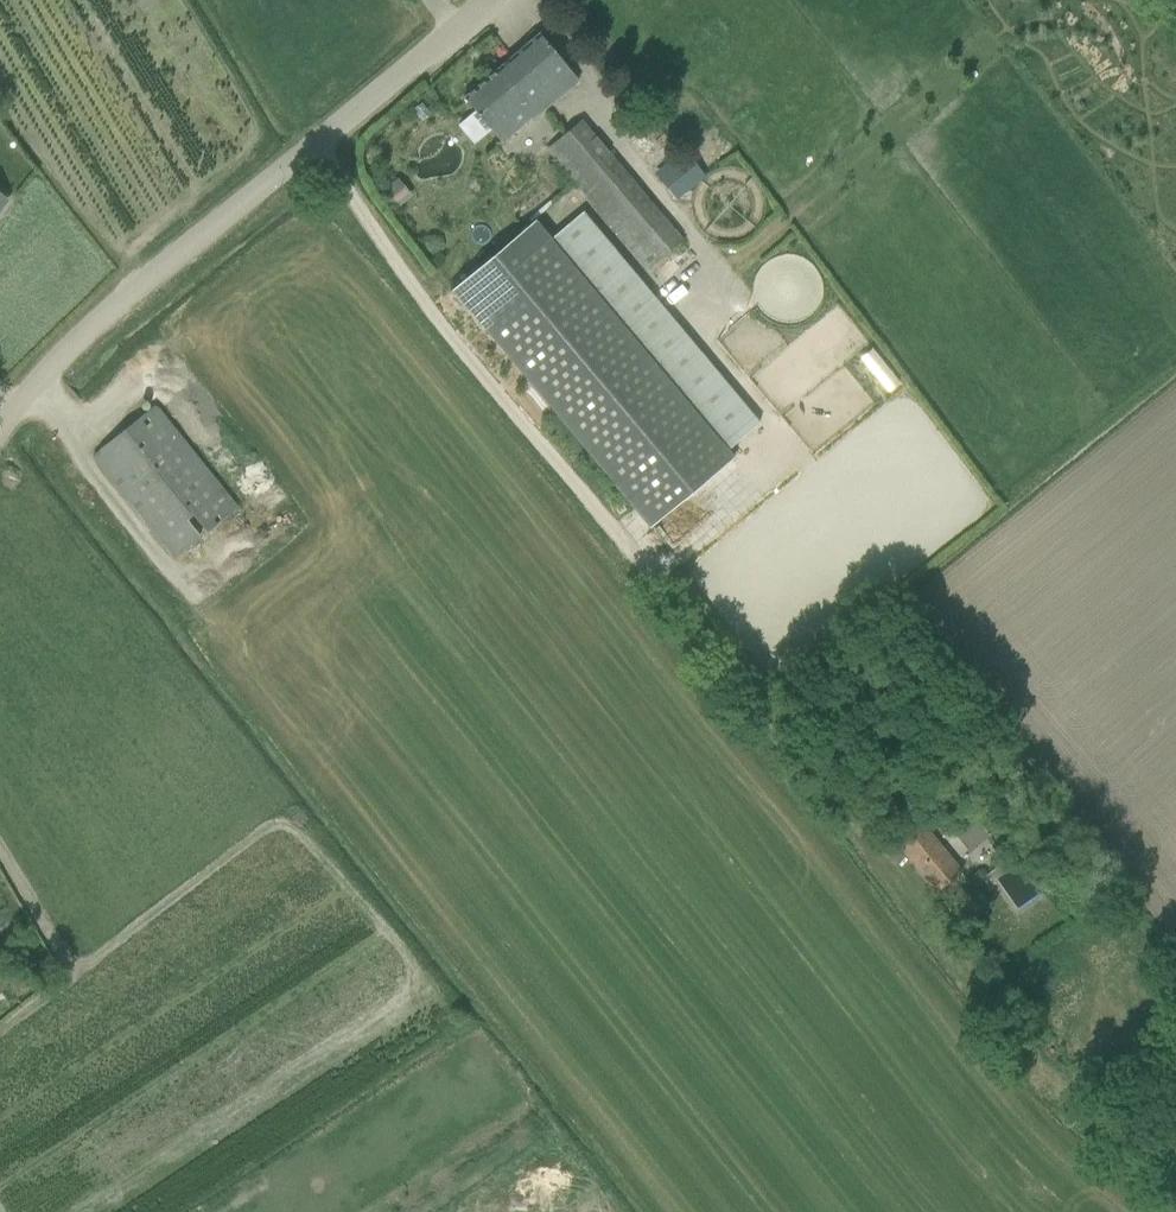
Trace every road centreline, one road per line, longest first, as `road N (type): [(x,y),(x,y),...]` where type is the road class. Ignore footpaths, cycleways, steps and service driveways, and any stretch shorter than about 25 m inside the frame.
road 1 (unclassified): [(0,440),(48,374),(490,0)]

